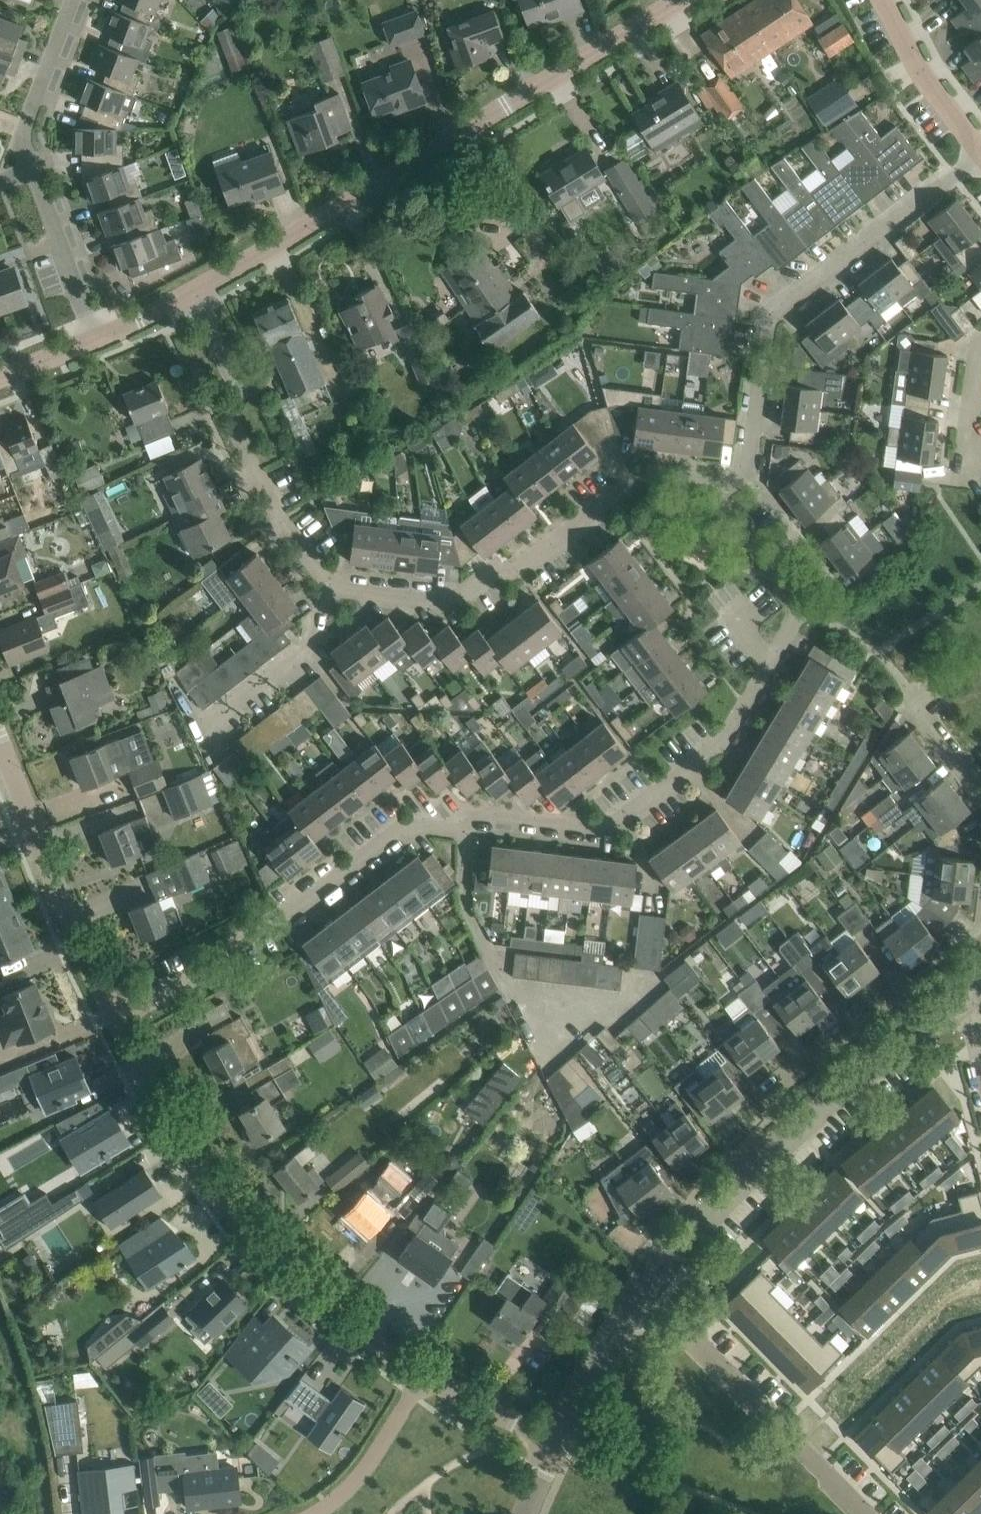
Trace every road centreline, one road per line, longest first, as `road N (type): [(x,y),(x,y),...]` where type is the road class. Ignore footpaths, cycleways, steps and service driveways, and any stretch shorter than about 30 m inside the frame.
road 1 (residential): [(715,493),(796,603),(794,618),(717,746),(614,825),(589,832),(464,822),(382,836),(236,939),(209,970),(114,1019)]
road 2 (residential): [(193,295),(681,0)]
road 3 (residential): [(423,1376),(365,1338),(261,1248),(198,1161),(114,1019)]
road 4 (residential): [(715,493),(747,473),(771,326),(792,299),(980,157)]
road 5 (residential): [(330,586),(452,598),(494,570),(517,569),(637,477),(698,481),(715,493)]
road 6 (residential): [(552,1445),(589,1374),(671,1254),(800,1131)]
road 7 (residential): [(96,342),(26,150),(26,123),(73,0)]
road 8 (residential): [(330,586),(275,512),(233,426),(234,382),(193,295)]
road 9 (residential): [(114,1019),(0,747)]
road 10 (residential): [(873,1513),(691,1330)]
road 11 (residential): [(800,1131),(778,1107),(776,1087),(888,994),(913,1000),(931,1022)]
road 12 (residential): [(980,155),(918,70),(881,0)]
road 13 (residential): [(423,1376),(364,1464),(312,1513)]
road 14 (residential): [(800,1131),(931,1022)]
road 15 (residential): [(552,1445),(423,1376)]

